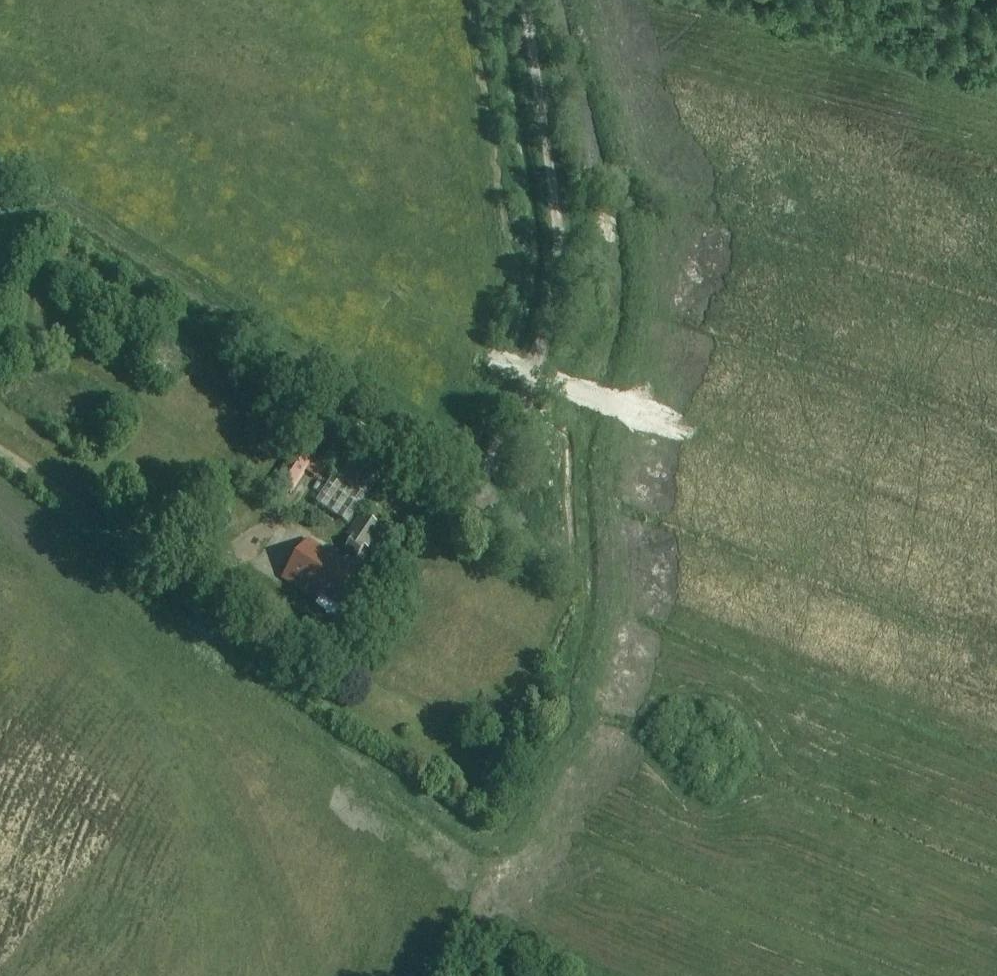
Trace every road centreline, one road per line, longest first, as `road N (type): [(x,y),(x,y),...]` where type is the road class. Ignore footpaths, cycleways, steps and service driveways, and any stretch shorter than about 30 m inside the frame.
road 1 (track): [(525,0),(560,242),(540,369)]
road 2 (track): [(0,454),(159,558)]

